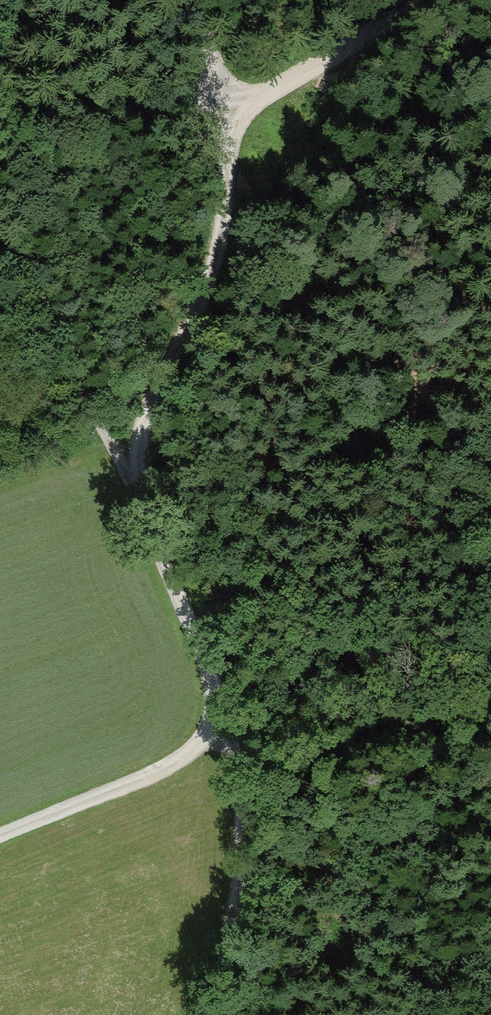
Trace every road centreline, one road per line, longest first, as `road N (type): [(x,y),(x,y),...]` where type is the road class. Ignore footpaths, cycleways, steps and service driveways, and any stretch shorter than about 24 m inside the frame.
road 1 (track): [(231,113),(221,228),(203,289),(152,395),(141,443),(148,518),(227,735),(0,836)]
road 2 (track): [(148,518),(47,308),(0,238)]
road 3 (track): [(210,1014),(240,898),(249,760),(227,735)]
road 4 (residential): [(446,0),(231,113)]
road 5 (track): [(231,113),(177,108),(0,133)]

